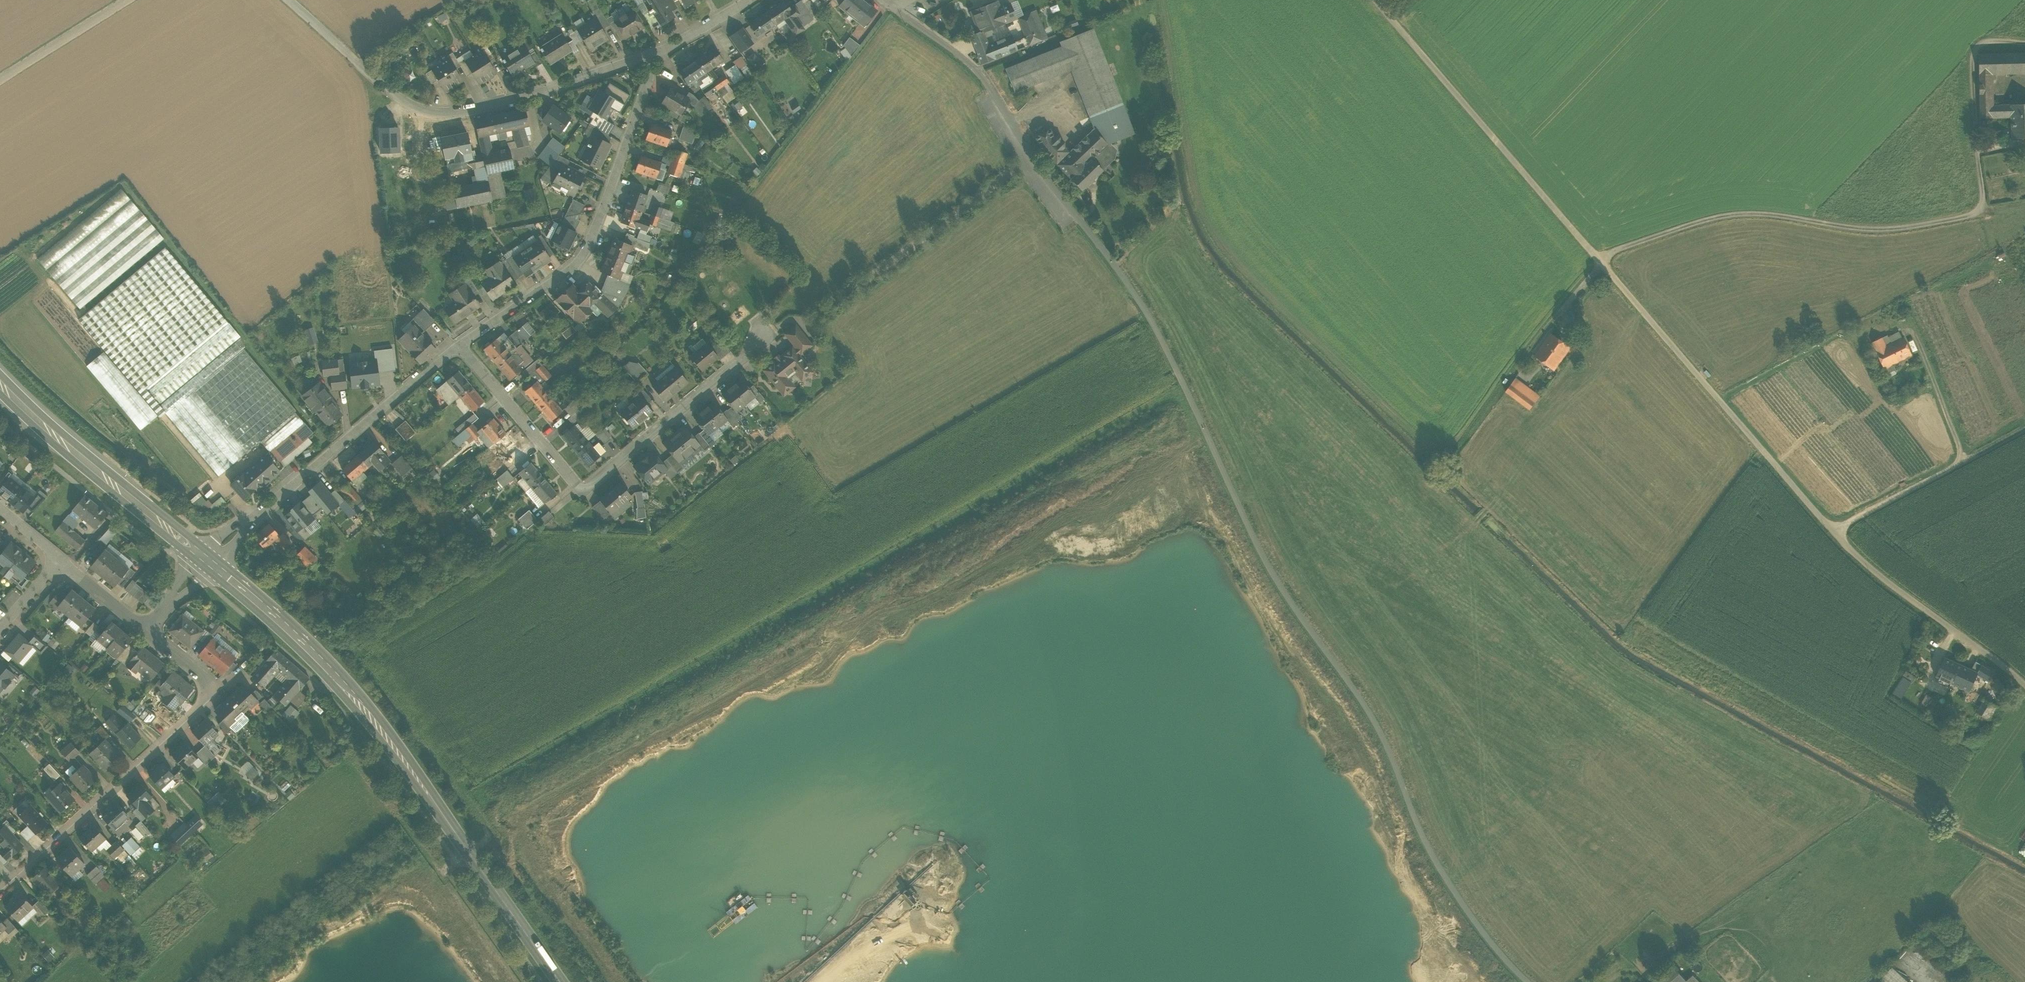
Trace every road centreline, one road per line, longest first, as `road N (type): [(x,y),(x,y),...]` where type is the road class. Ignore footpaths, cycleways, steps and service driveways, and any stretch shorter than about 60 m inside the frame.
road 1 (unclassified): [(882,0),(980,72),(1030,157),(1147,310),(1267,564),(1376,725),(1446,878),(1528,981)]
road 2 (secondary): [(207,560),(376,725),(560,981)]
road 3 (residential): [(770,337),(581,492),(459,345)]
road 4 (unclassified): [(1600,259),(1736,213),(1865,230),(1979,213),(1983,199)]
road 5 (residential): [(459,345),(576,262),(658,51)]
road 6 (unclassified): [(1600,259),(1833,531)]
road 7 (unclassified): [(1375,0),(1600,259)]
road 8 (residential): [(207,560),(459,345)]
road 9 (residential): [(355,61),(411,104),(453,112),(658,51)]
road 10 (track): [(1030,157),(824,309),(786,320),(770,337)]
road 11 (residential): [(0,890),(219,691)]
road 12 (secondary): [(0,383),(207,560)]
road 13 (unclassified): [(1833,531),(2024,683)]
road 14 (unclassified): [(2024,428),(1833,531)]
road 15 (unclassified): [(0,77),(123,0)]

